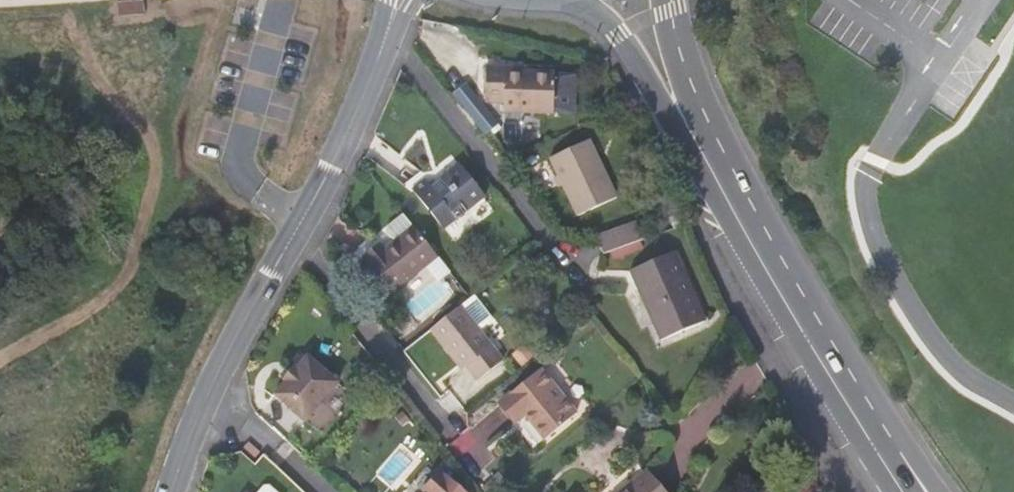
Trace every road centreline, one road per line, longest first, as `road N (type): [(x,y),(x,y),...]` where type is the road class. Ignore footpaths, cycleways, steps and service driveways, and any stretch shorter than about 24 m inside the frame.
road 1 (secondary): [(567,0),(615,38),(747,238)]
road 2 (secondary): [(906,491),(747,238)]
road 3 (residential): [(388,37),(554,243),(574,257)]
road 4 (tertiary): [(294,235),(210,389),(171,491)]
road 5 (secondary): [(747,238),(664,0)]
road 6 (residential): [(294,235),(432,409),(448,418)]
road 7 (tertiary): [(388,37),(294,235)]

